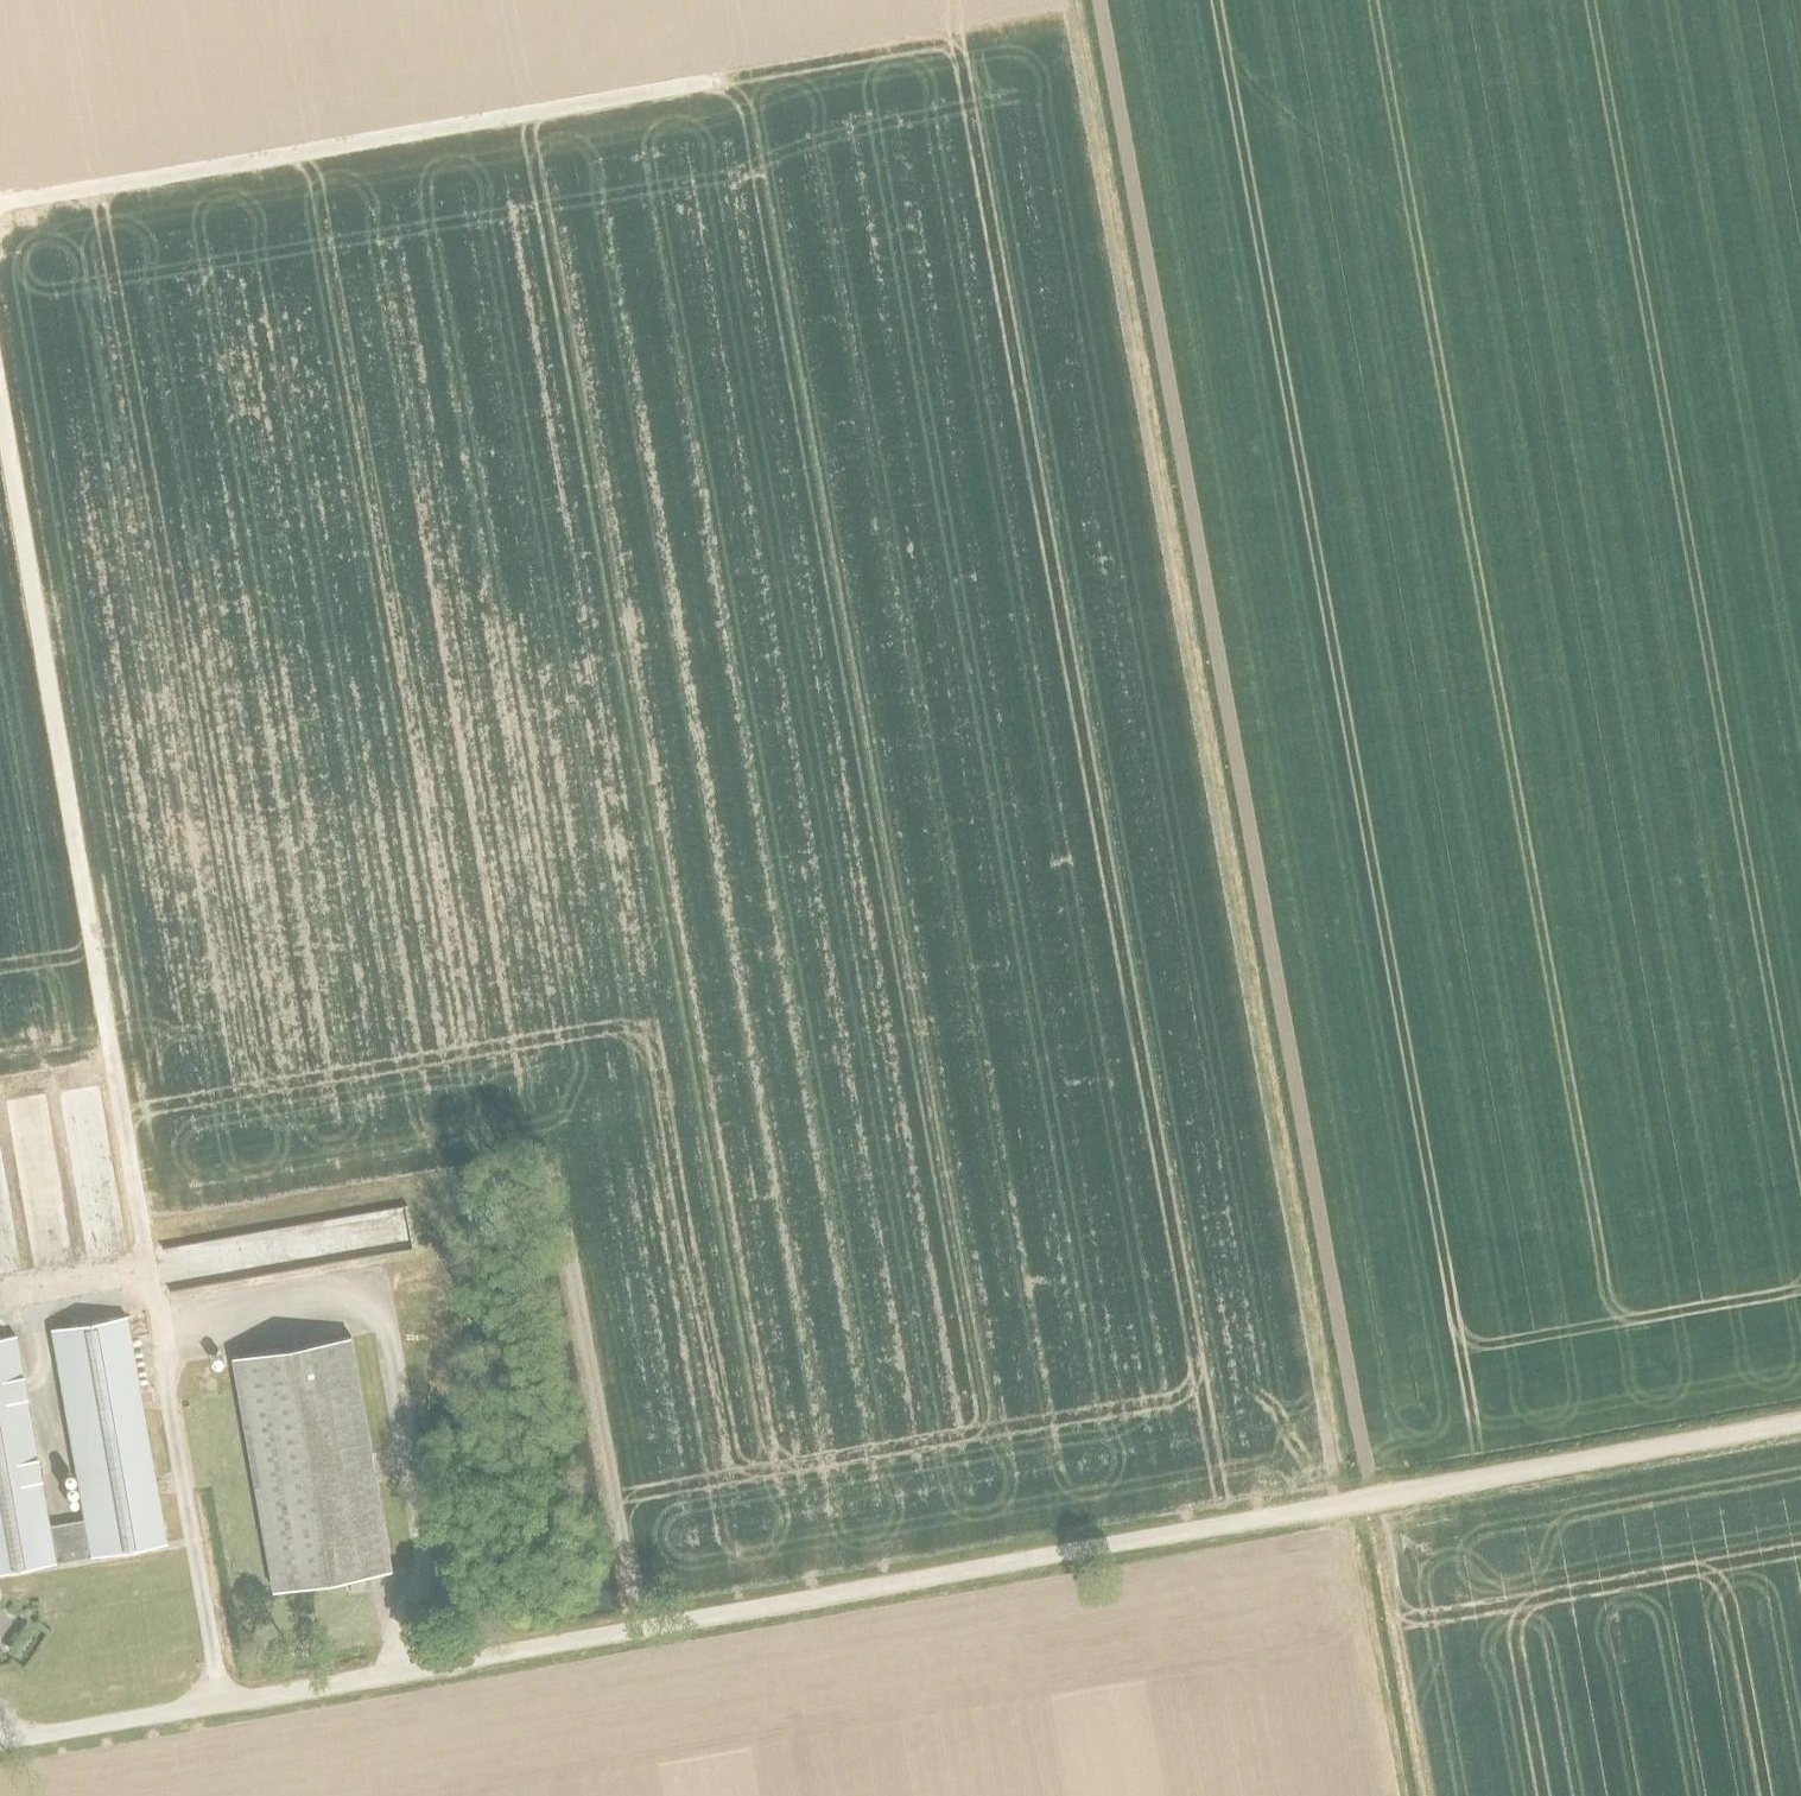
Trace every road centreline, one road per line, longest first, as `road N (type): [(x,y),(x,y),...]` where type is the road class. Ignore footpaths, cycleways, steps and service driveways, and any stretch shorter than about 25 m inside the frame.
road 1 (unclassified): [(0,1741),(407,1676),(1800,1425)]

